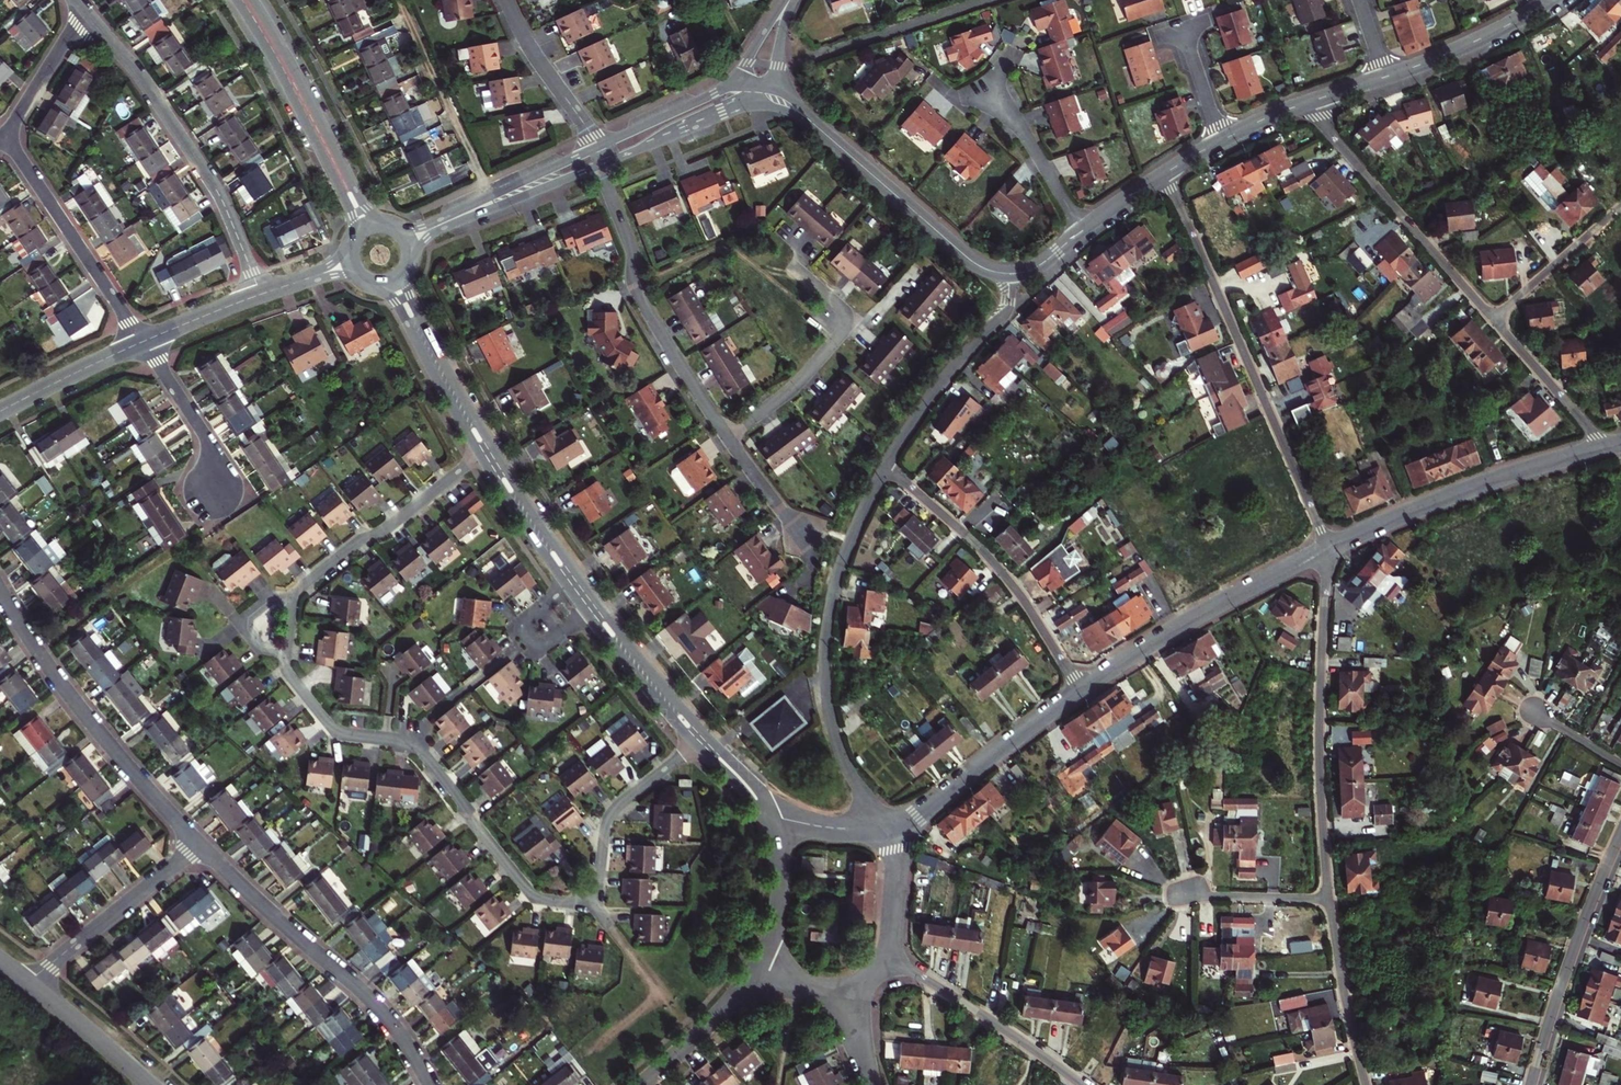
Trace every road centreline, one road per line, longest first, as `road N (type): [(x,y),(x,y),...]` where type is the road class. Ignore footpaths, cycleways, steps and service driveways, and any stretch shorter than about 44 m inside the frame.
road 1 (residential): [(403,742),(423,754),(530,895),(566,903),(596,887),(609,815),(701,739)]
road 2 (residential): [(1164,172),(1329,550)]
road 3 (residential): [(875,829),(833,731),(826,663),(843,558),(887,464)]
road 4 (residential): [(1329,550),(1320,763),(1329,901)]
road 5 (residential): [(84,10),(218,191),(261,296)]
road 6 (residential): [(197,845),(371,1002),(429,1084)]
road 7 (residential): [(0,591),(70,697),(197,845)]
road 8 (residential): [(598,165),(633,253),(634,284),(727,435)]
road 9 (residential): [(887,464),(998,566),(1081,690)]
road 10 (residential): [(1607,448),(1456,495),(1329,550)]
road 11 (residential): [(1305,103),(1495,320)]
road 12 (residential): [(1329,550),(1179,627),(1081,690)]
road 13 (residential): [(1532,1084),(1570,958),(1620,835)]
road 14 (residential): [(366,227),(244,0)]
road 15 (residential): [(813,123),(975,263),(1014,273)]
road 16 (residential): [(6,136),(144,342)]
road 17 (residential): [(727,435),(790,390),(847,330),(847,313),(794,268)]
road 18 (residential): [(486,452),(291,599)]
road 19 (residential): [(887,464),(936,388),(1009,306),(1014,273)]
road 20 (residential): [(888,953),(1081,1084)]
road 21 (residential): [(1081,690),(897,825)]
road 22 (track): [(400,0),(497,206)]
road 23 (residential): [(30,985),(197,845)]
road 24 (residential): [(600,145),(433,222),(400,229)]
road 25 (residential): [(414,251),(443,227),(598,165)]
road 26 (residential): [(486,452),(397,284)]
road 27 (residential): [(1329,901),(1366,1084)]
road 28 (residential): [(1548,2),(1385,77)]
road 29 (residential): [(727,435),(806,542),(812,563),(806,585)]
road 30 (residential): [(507,0),(600,145)]
road 31 (residential): [(1495,320),(1607,448)]
road 32 (residential): [(1620,206),(1495,320)]
road 33 (residential): [(213,492),(204,435),(144,342)]
road 34 (residential): [(701,739),(593,610)]
road 35 (residential): [(1083,230),(997,86)]
road 36 (residential): [(644,1084),(716,1019),(758,967)]
road 37 (residential): [(988,0),(833,52)]
road 38 (residential): [(286,656),(287,672),(333,732),(403,742)]
road 39 (residential): [(0,412),(144,342)]
road 40 (residential): [(573,584),(486,452)]
road 41 (residential): [(758,967),(781,898),(770,815)]
road 42 (residential): [(148,1084),(30,985)]
road 43 (residential): [(521,645),(403,742)]
road 44 (residential): [(739,84),(600,145)]
road 45 (residential): [(6,136),(84,10)]
road 46 (residential): [(1185,898),(1329,901)]
road 47 (residential): [(612,160),(744,108)]
road 48 (residential): [(888,953),(897,825)]
road 49 (residential): [(144,342),(261,296)]

